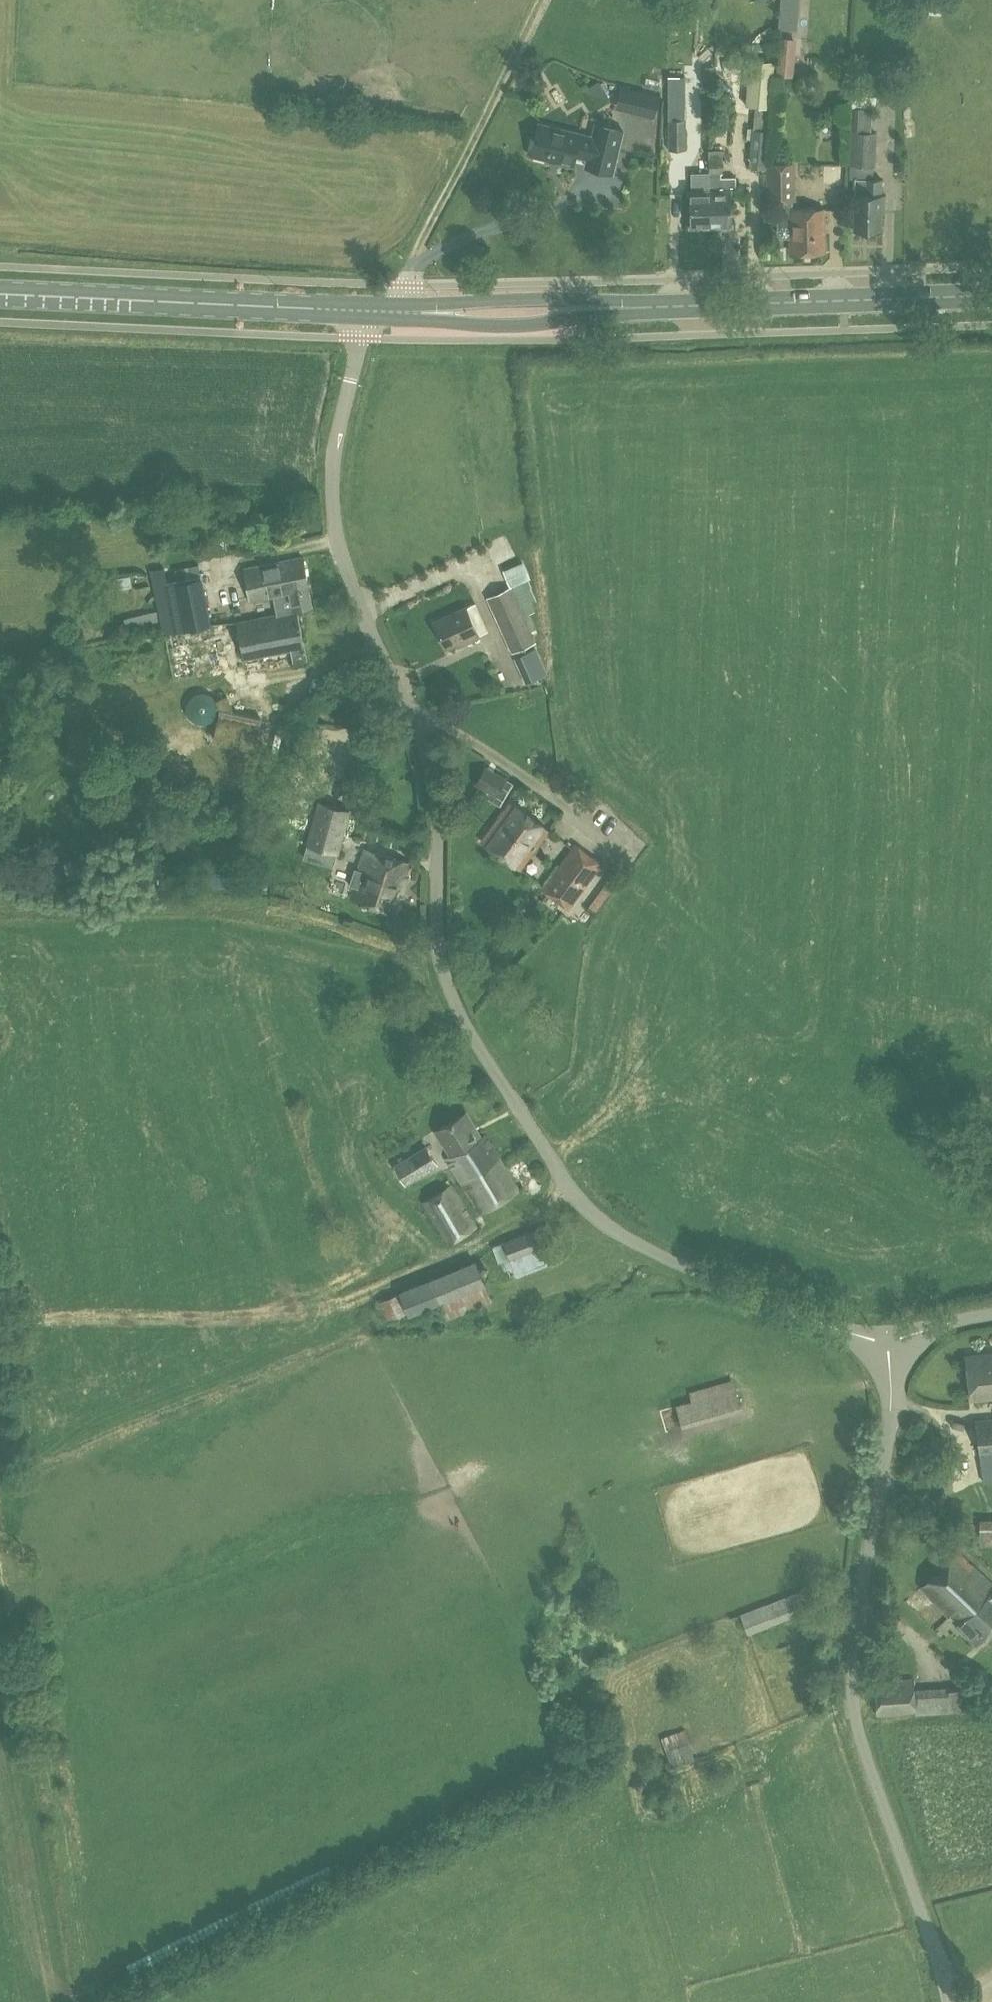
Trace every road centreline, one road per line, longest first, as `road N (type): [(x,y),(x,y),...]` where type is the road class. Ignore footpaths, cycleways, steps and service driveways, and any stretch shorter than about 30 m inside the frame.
road 1 (unclassified): [(889,1347),(621,1238),(556,1168),(446,991),(442,813),(425,737),(383,654),(336,525),(333,480),(351,381),(361,338),(386,311)]
road 2 (unclassified): [(946,2001),(875,1792),(850,1674),(889,1347)]
road 3 (primary): [(386,311),(991,295)]
road 4 (primary): [(386,311),(0,294)]
road 5 (track): [(386,311),(409,286),(424,232),(541,0)]

